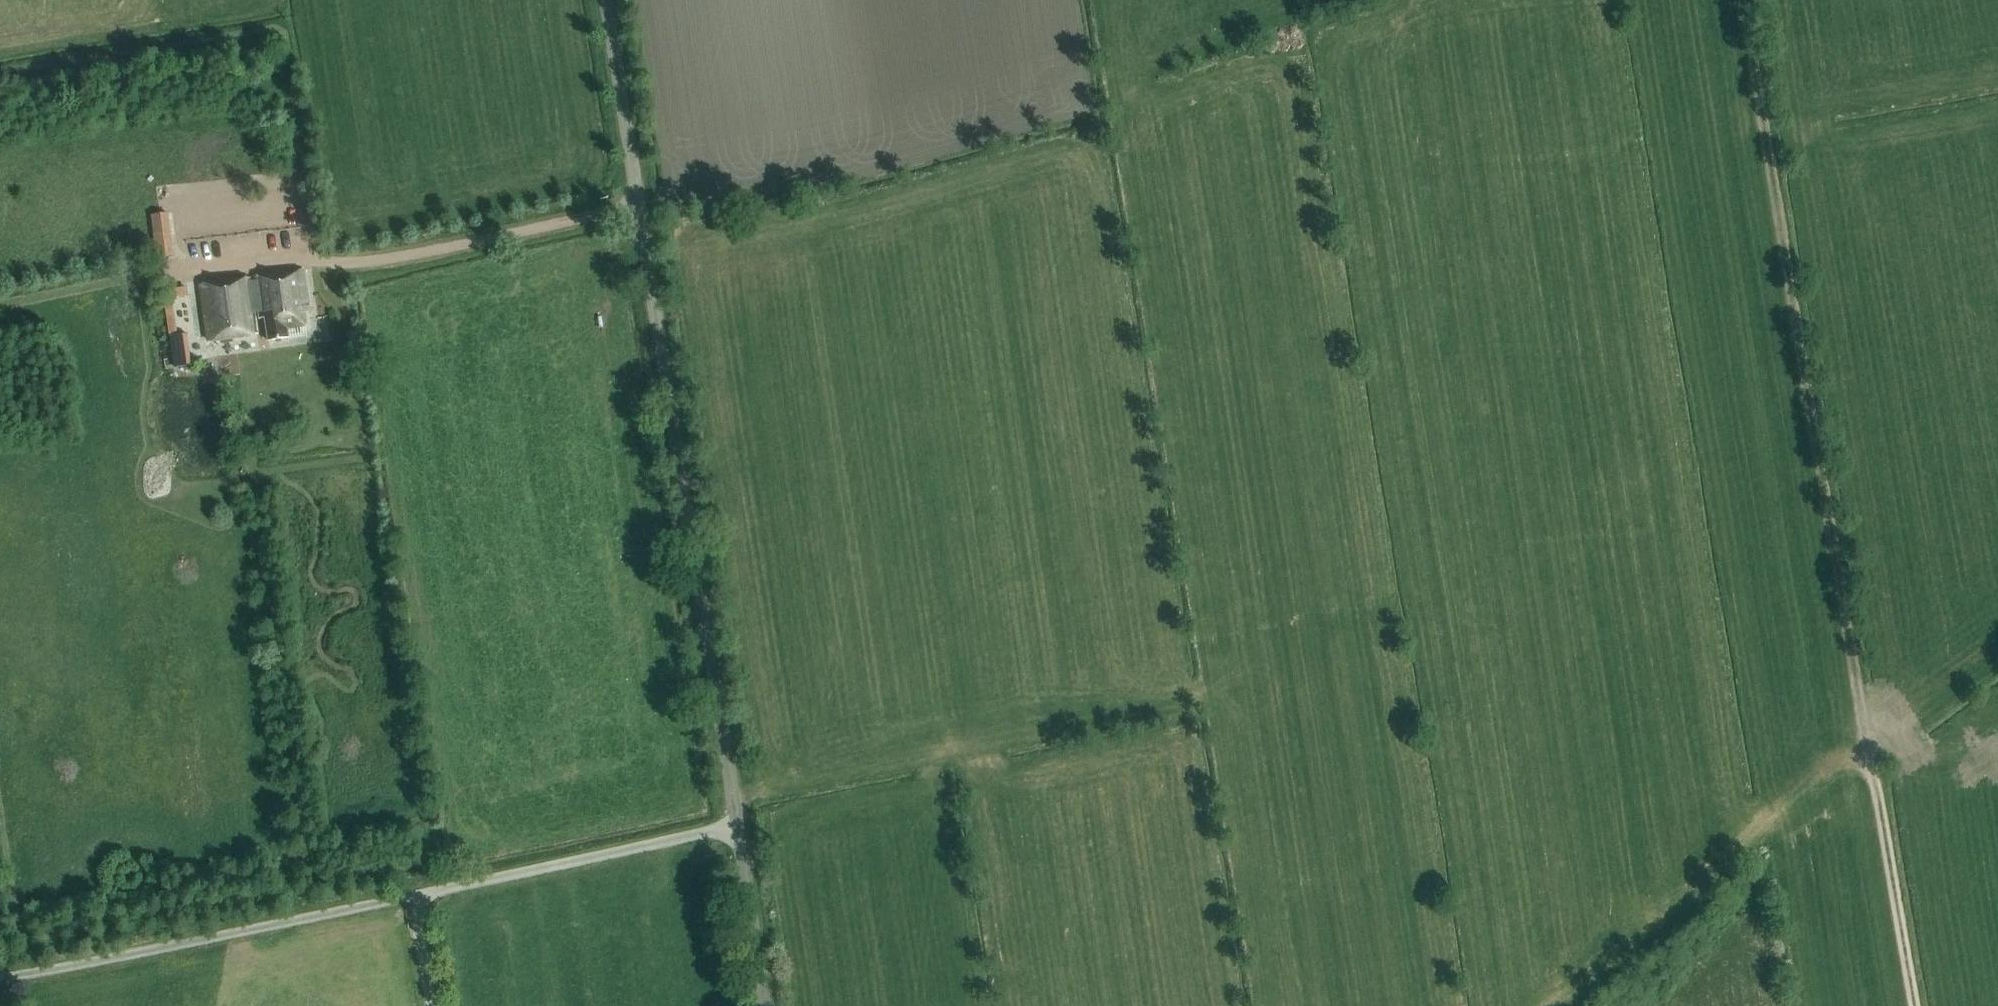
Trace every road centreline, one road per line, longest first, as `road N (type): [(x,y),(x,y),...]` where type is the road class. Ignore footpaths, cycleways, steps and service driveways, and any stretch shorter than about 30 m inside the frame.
road 1 (track): [(1914,1005),(1751,0)]
road 2 (unclassified): [(762,1005),(608,0)]
road 3 (track): [(299,264),(418,258),(641,212)]

